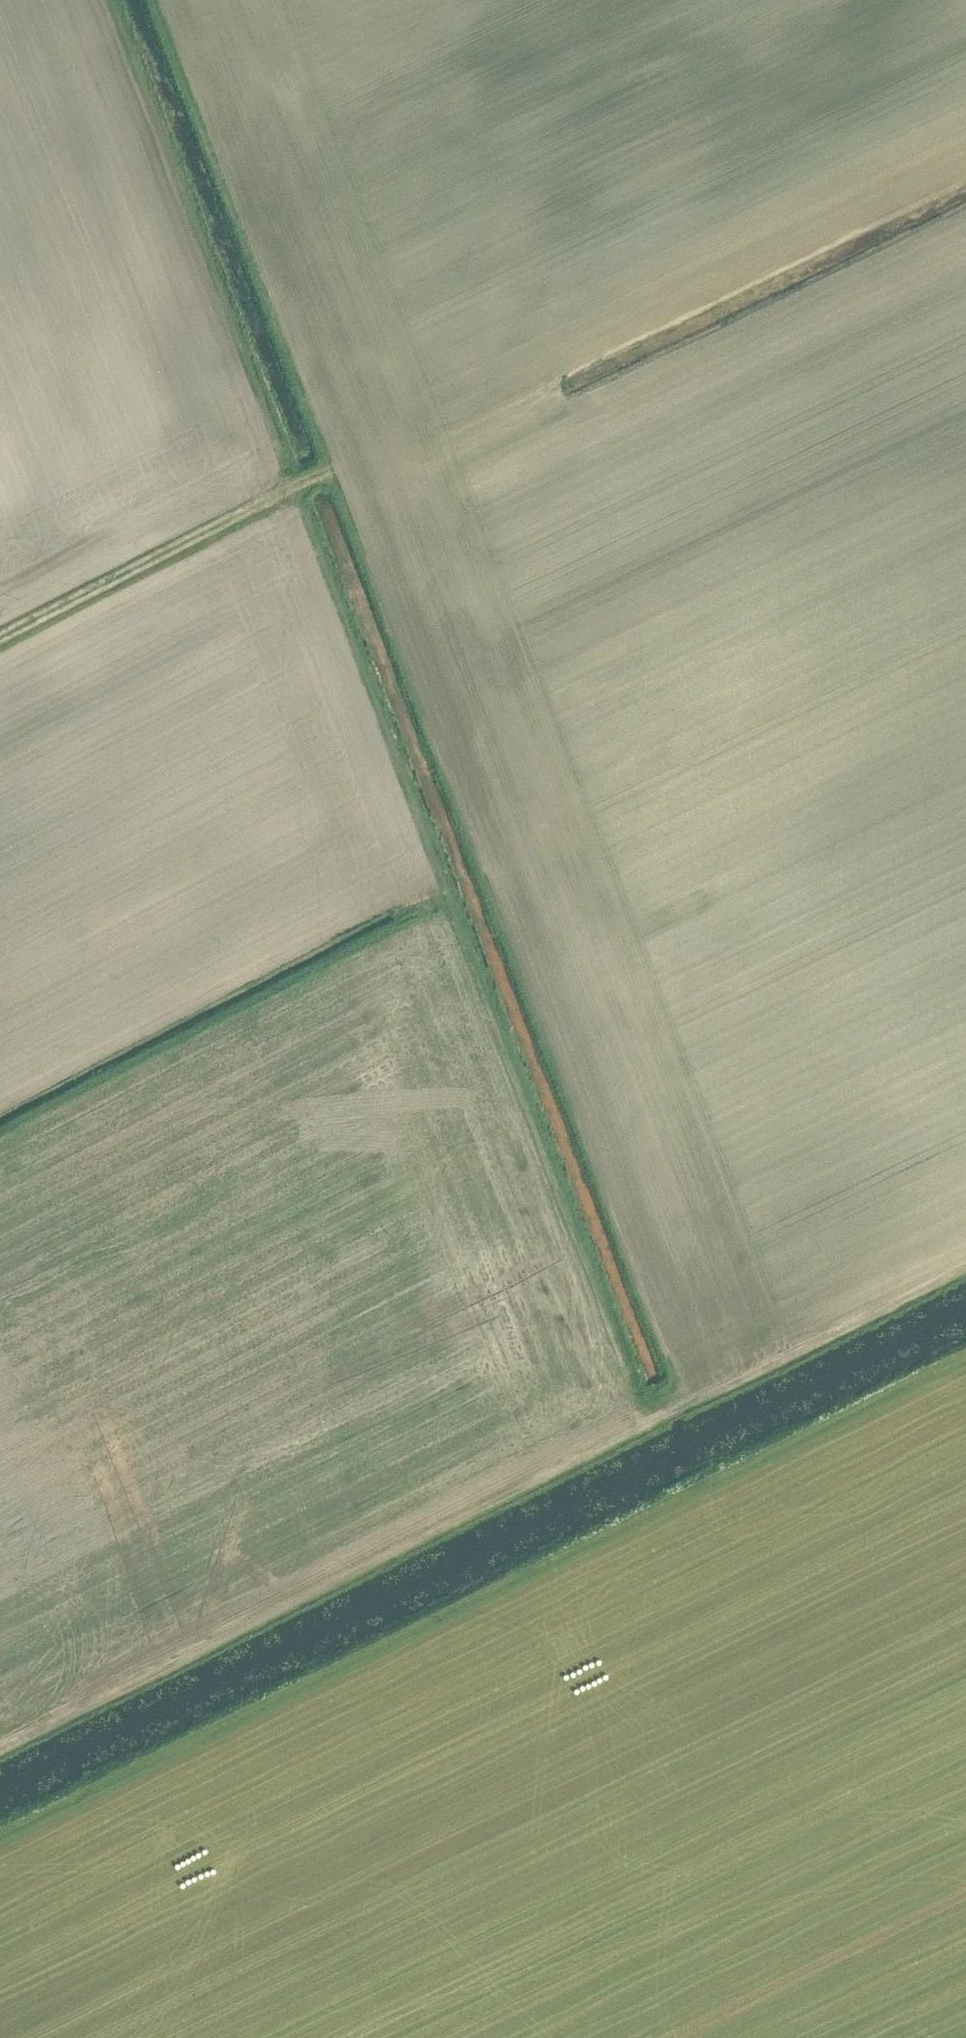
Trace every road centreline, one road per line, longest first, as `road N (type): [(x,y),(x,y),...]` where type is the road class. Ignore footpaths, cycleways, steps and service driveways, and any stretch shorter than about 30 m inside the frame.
road 1 (track): [(301,1600),(0,1748)]

